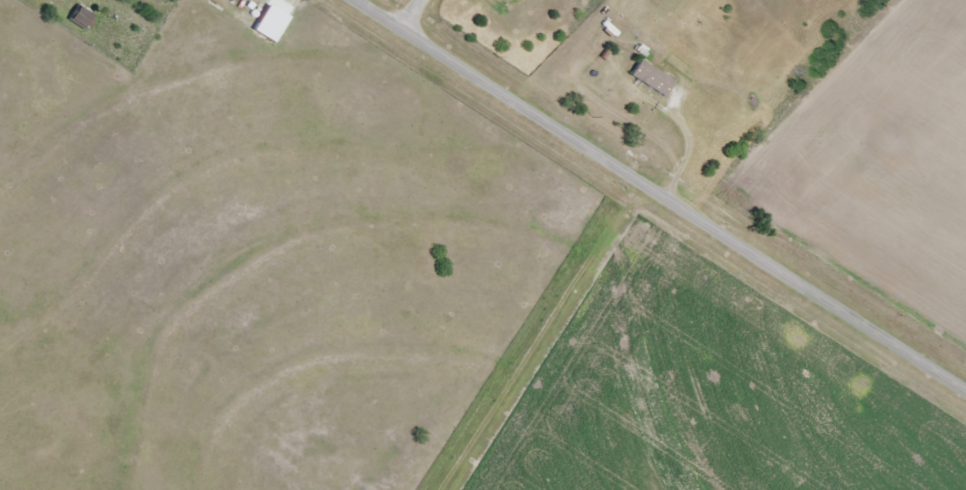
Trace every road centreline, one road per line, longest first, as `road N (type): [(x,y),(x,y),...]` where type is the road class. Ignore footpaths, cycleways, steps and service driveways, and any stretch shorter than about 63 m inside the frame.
road 1 (tertiary): [(965,381),(368,0)]

